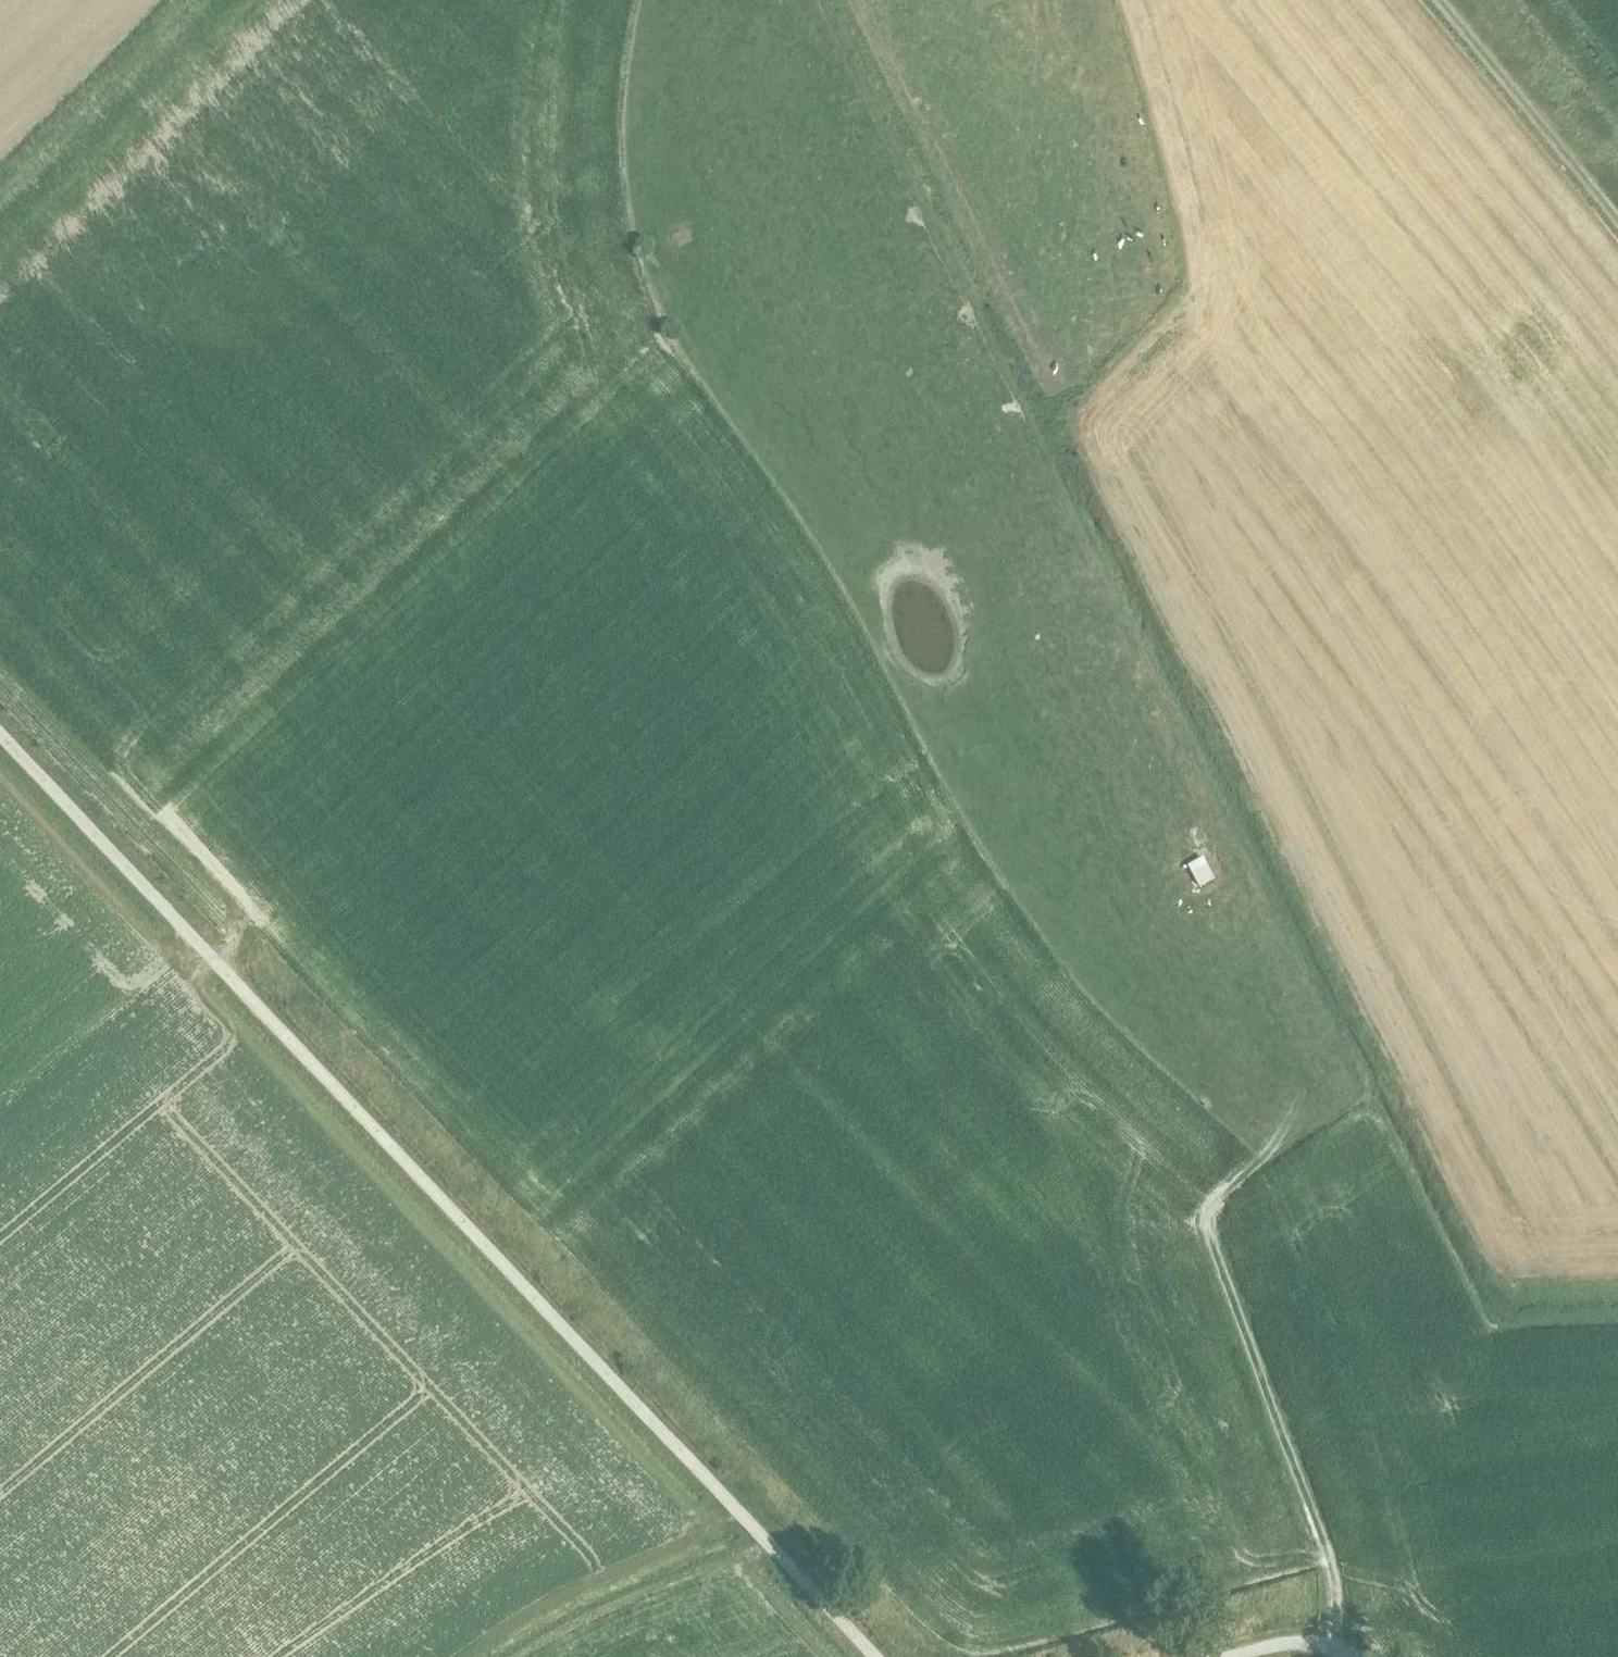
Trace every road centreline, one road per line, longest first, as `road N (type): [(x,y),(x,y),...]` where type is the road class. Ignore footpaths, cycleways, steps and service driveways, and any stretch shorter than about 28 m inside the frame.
road 1 (unclassified): [(877,1656),(0,735)]
road 2 (track): [(1617,222),(1439,0)]
road 3 (unclassified): [(1353,1656),(1313,1642),(1226,1656)]

